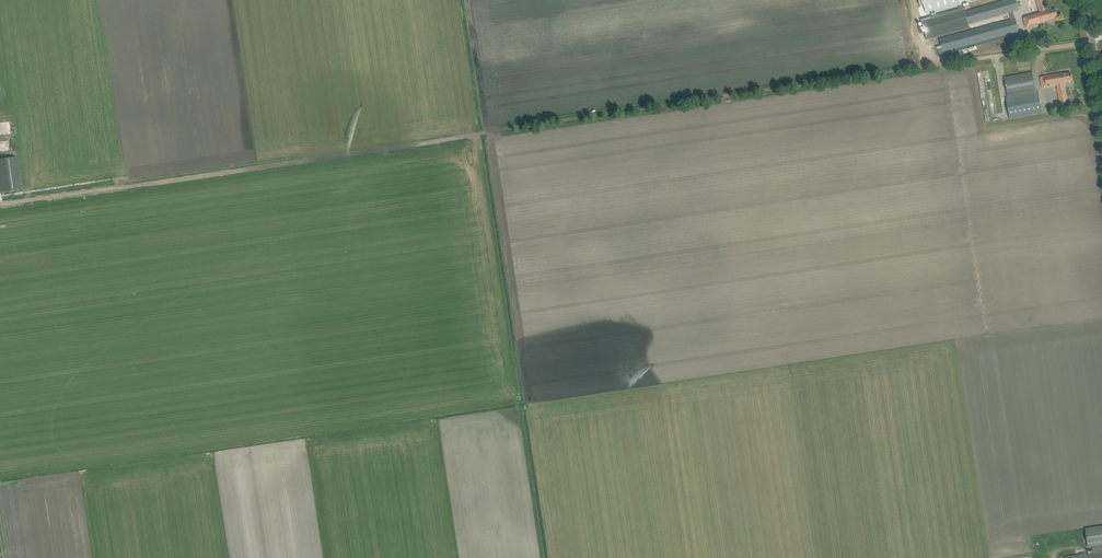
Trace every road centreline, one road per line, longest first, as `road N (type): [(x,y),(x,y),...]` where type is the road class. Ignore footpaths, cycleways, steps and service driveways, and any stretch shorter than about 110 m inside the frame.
road 1 (track): [(1093,42),(0,204)]

